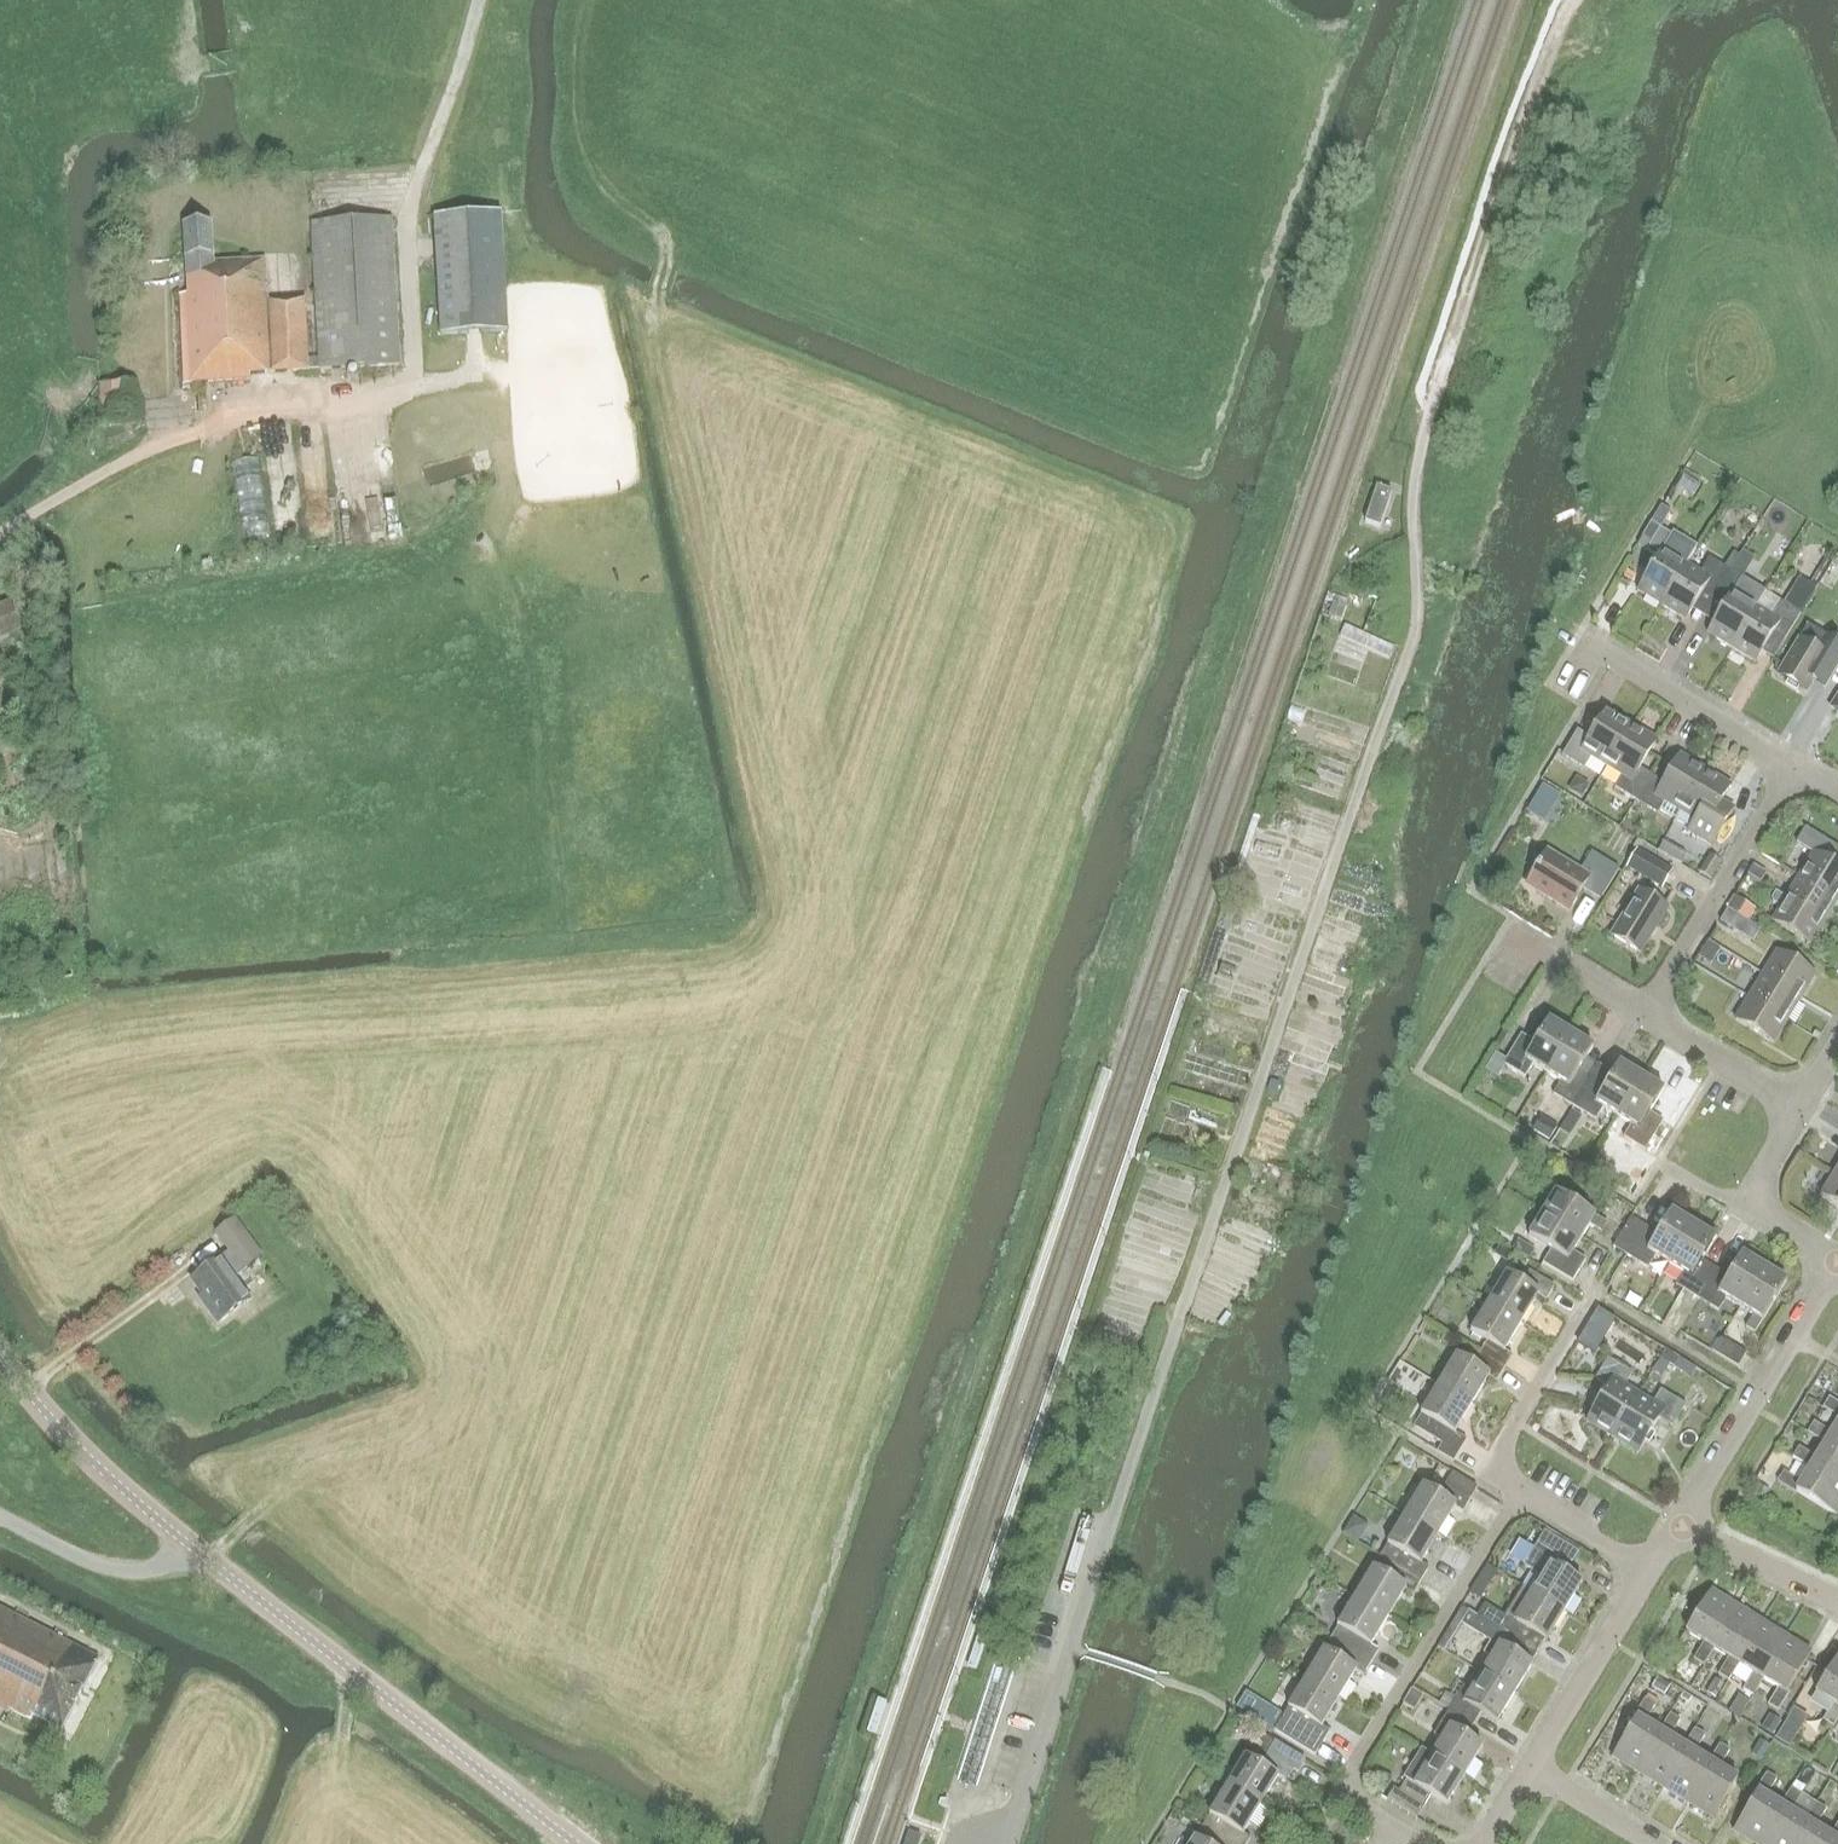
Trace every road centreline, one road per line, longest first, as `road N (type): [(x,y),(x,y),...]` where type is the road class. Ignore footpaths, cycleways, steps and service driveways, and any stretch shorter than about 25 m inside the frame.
road 1 (tertiary): [(577,1843),(141,1504),(55,1422),(0,1351)]
road 2 (residential): [(1394,1823),(1352,1798),(1348,1782),(1521,1494)]
road 3 (track): [(414,383),(412,191),(480,0)]
road 4 (residential): [(1800,1112),(1511,934)]
road 5 (residential): [(1681,1526),(1837,1260)]
road 6 (residential): [(1837,795),(1611,657)]
road 7 (residential): [(1521,1494),(1507,1472),(1504,1442),(1601,1289)]
road 8 (residential): [(1533,1769),(1649,1570)]
road 9 (residential): [(1837,1260),(1750,1200),(1800,1112)]
road 10 (residential): [(1837,1598),(1681,1526)]
road 11 (residential): [(1521,1494),(1649,1570)]
road 12 (residential): [(1654,1843),(1533,1769)]

